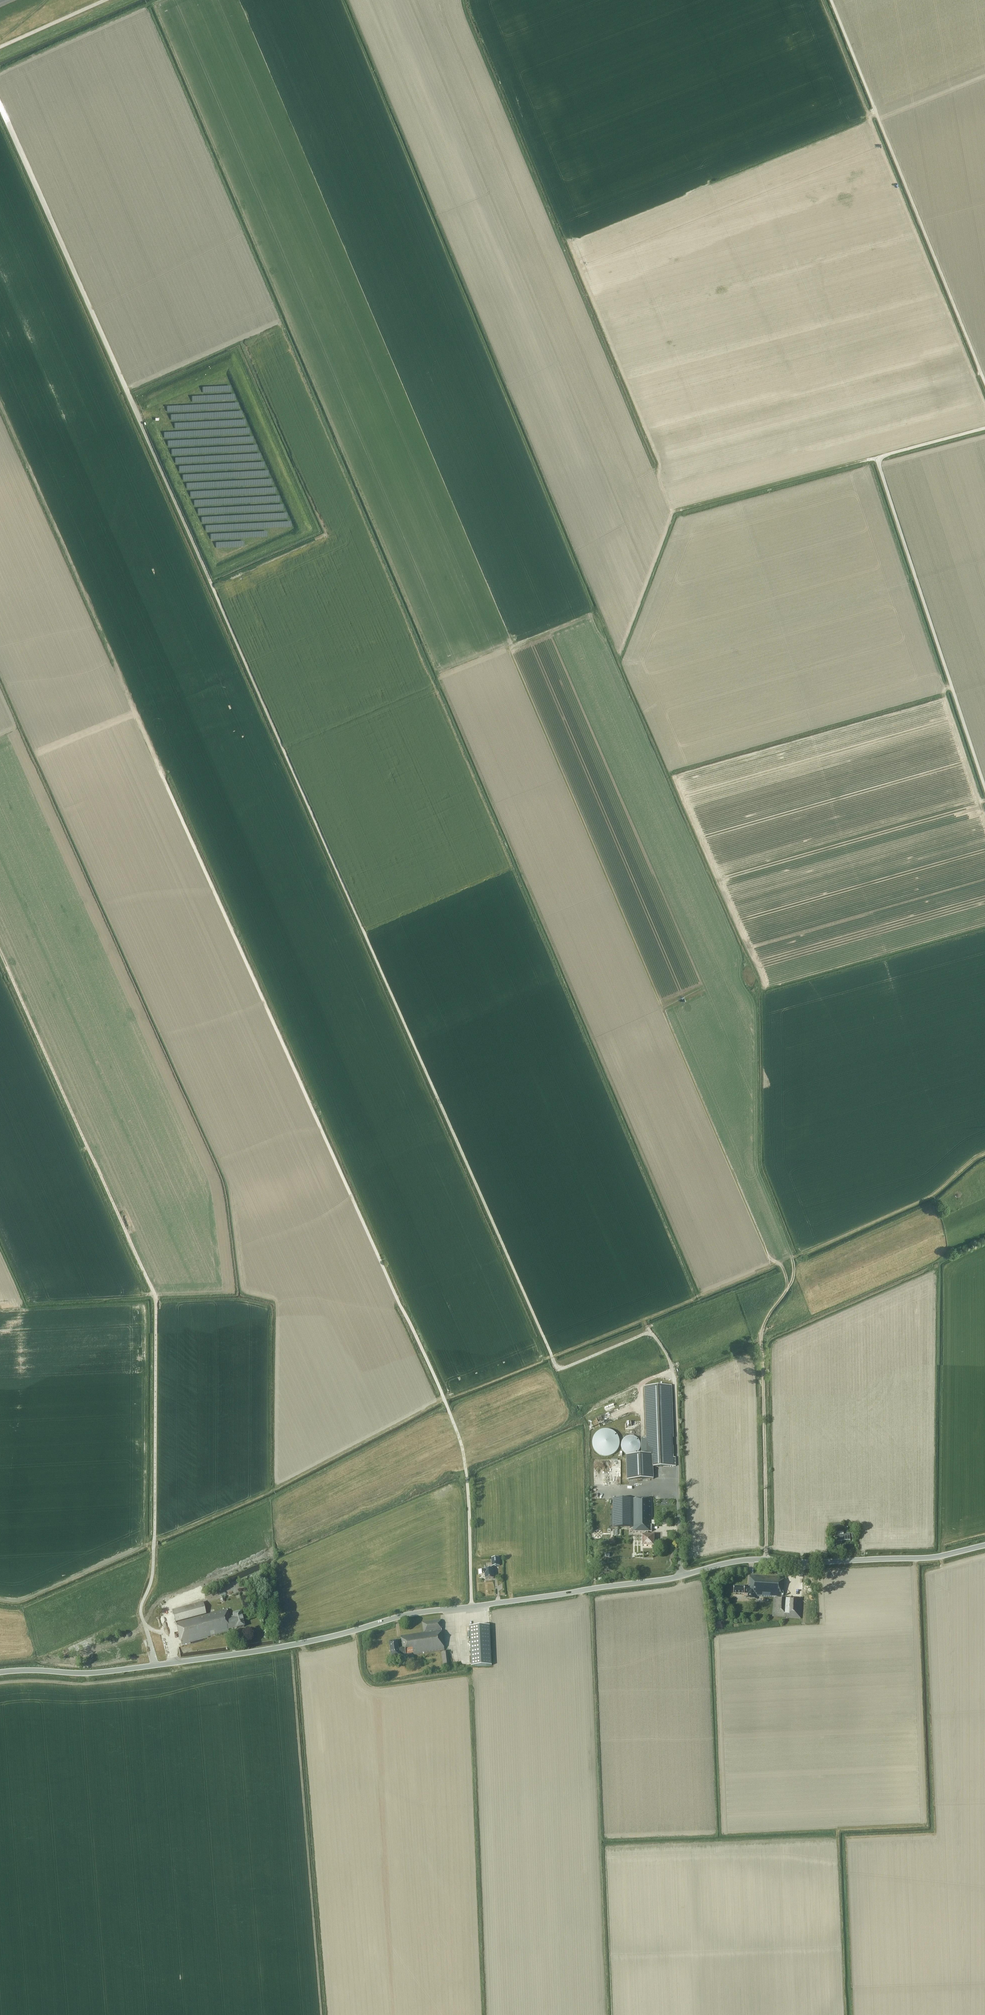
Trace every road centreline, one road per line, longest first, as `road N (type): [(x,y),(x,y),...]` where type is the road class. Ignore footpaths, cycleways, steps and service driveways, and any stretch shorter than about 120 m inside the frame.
road 1 (unclassified): [(0,1672),(100,1672),(262,1650),(406,1615),(674,1577),(743,1559),(927,1557),(984,1545)]

